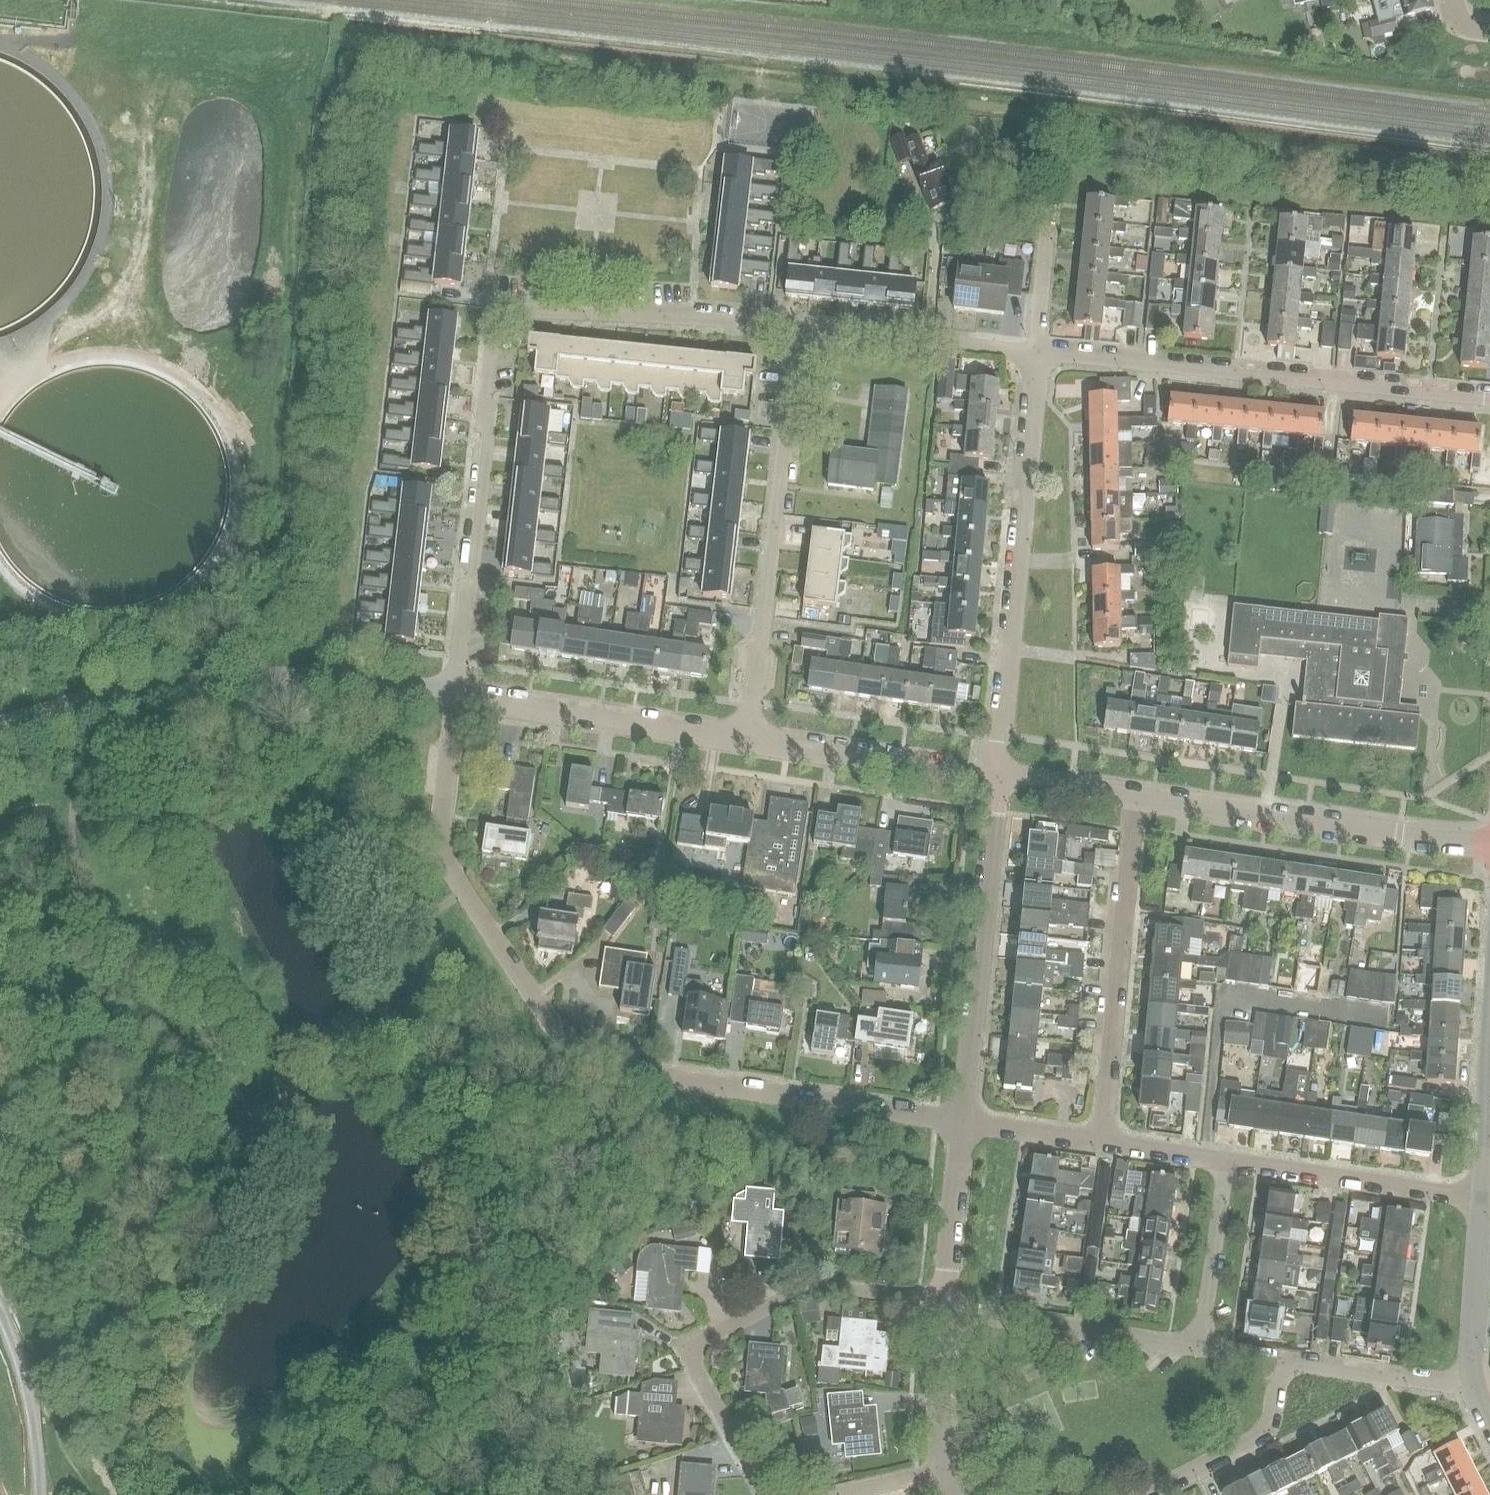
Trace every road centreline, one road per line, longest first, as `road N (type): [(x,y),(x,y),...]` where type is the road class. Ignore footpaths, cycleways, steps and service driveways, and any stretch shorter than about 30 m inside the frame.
road 1 (residential): [(962,1123),(635,1077),(568,1043),(442,848),(456,692)]
road 2 (residential): [(456,692),(514,300),(524,291),(800,322)]
road 3 (residential): [(1489,399),(1045,351)]
road 4 (residential): [(1045,351),(1000,779)]
road 5 (residential): [(746,742),(800,322)]
road 6 (residential): [(943,1308),(836,1289),(701,1343),(698,1371),(767,1494)]
road 7 (residential): [(1489,843),(1400,839),(1134,800)]
road 8 (residential): [(962,1123),(1000,779)]
road 9 (residential): [(1103,1143),(1134,800)]
road 10 (residential): [(746,742),(456,692)]
road 11 (residential): [(1482,1199),(1223,1160)]
road 12 (residential): [(1199,1351),(943,1308)]
road 13 (residential): [(1000,779),(746,742)]
road 14 (residential): [(800,322),(1045,351)]
road 15 (residential): [(1474,1390),(1281,1365)]
road 16 (residential): [(1199,1351),(1223,1160)]
road 17 (residential): [(1474,1390),(1482,1199)]
road 18 (residential): [(1166,1494),(1273,1430),(1281,1365)]
road 19 (residential): [(943,1308),(962,1123)]
road 20 (unclassified): [(1045,351),(1081,171)]
road 21 (residential): [(947,1471),(939,1396),(943,1308)]
road 22 (residential): [(1103,1143),(962,1123)]
road 23 (residential): [(1134,800),(1000,779)]
road 24 (residential): [(1223,1160),(1103,1143)]

